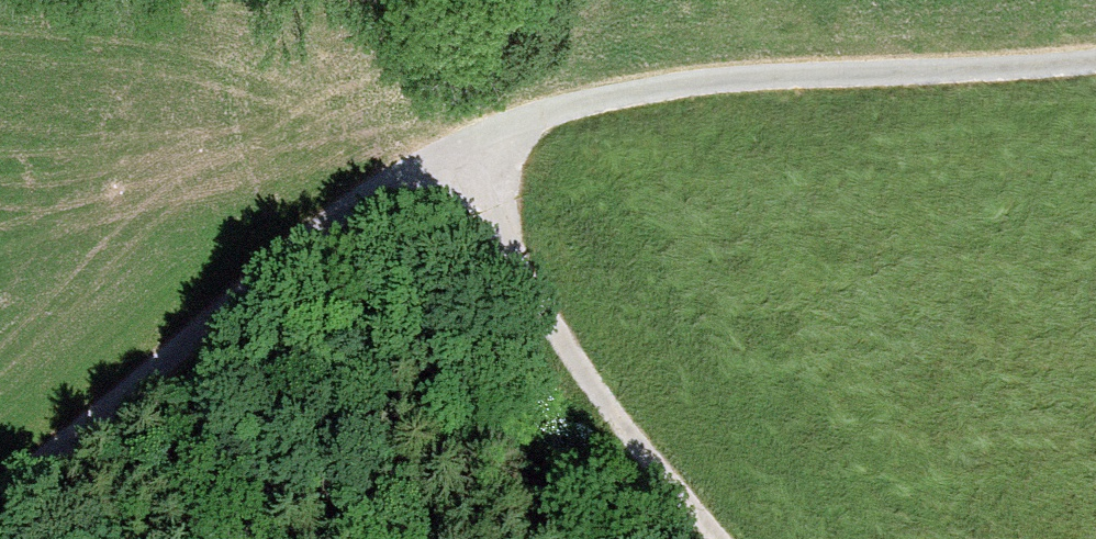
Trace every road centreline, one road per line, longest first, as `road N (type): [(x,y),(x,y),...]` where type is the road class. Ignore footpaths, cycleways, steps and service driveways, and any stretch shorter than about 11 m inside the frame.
road 1 (track): [(0,494),(362,202),(476,135),(674,82),(1095,63)]
road 2 (track): [(717,538),(553,327),(514,254),(476,135)]

